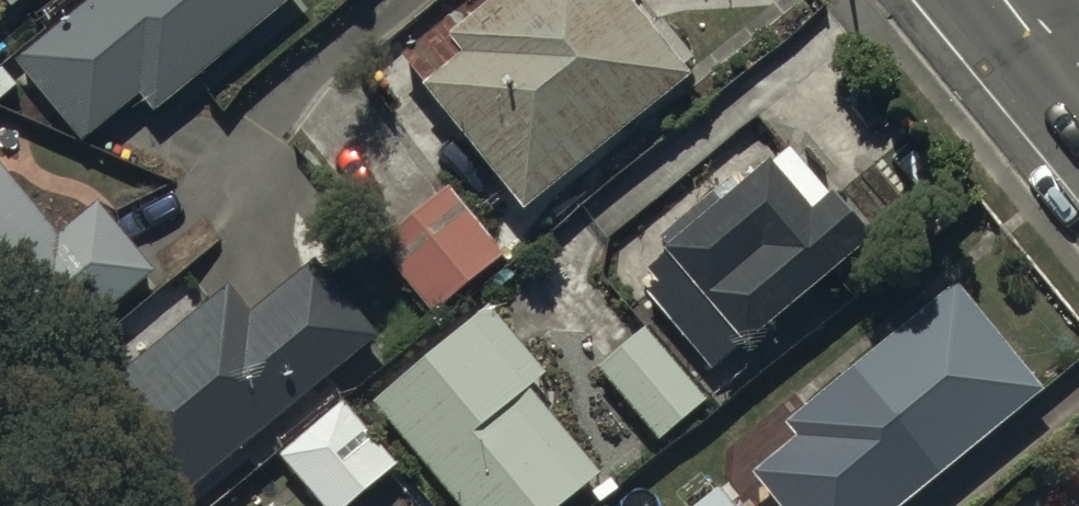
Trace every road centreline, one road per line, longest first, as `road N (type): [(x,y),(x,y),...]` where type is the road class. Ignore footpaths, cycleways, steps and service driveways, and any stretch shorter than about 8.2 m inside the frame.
road 1 (secondary): [(1078,145),(987,28),(975,0)]

